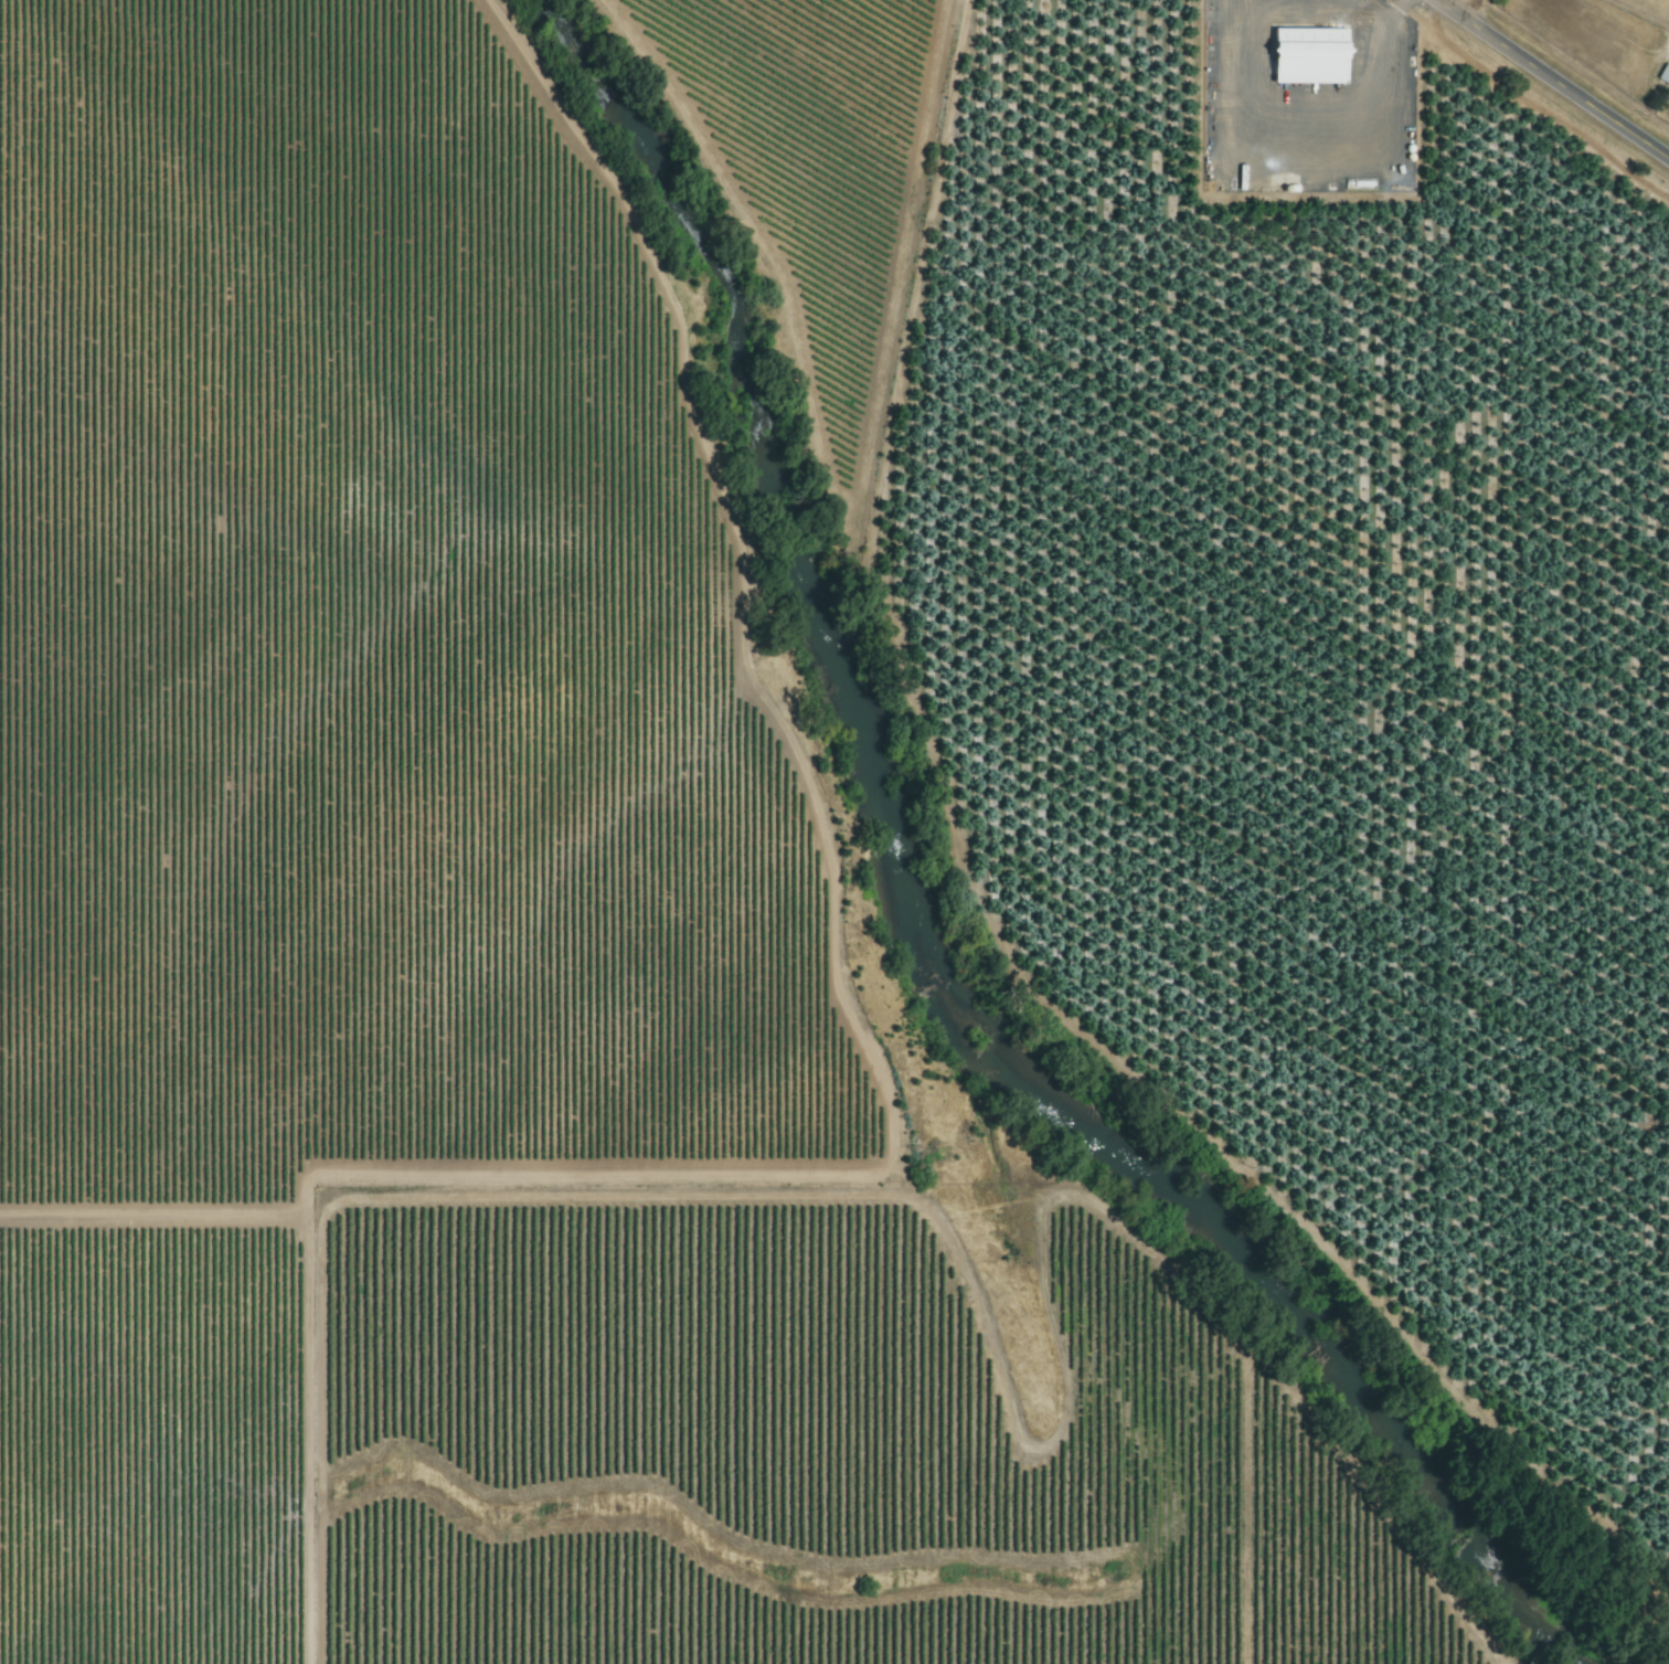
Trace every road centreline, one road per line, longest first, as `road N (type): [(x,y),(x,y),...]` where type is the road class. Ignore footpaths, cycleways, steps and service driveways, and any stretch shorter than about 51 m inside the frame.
road 1 (residential): [(1433,0),(1668,160)]

